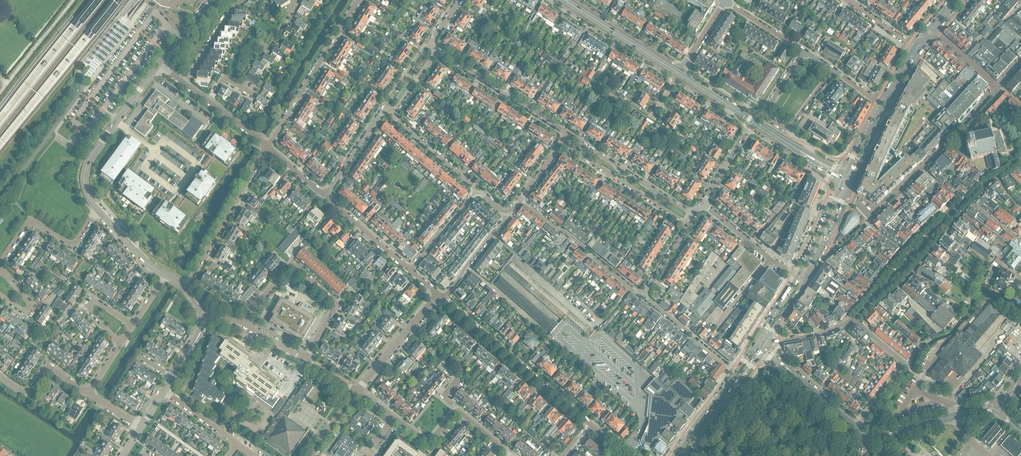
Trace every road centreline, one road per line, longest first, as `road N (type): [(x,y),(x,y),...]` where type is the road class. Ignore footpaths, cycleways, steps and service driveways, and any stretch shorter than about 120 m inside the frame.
road 1 (residential): [(443,298),(627,455)]
road 2 (residential): [(1020,157),(853,319)]
road 3 (residential): [(242,324),(291,264),(337,304),(305,361)]
road 4 (residential): [(359,0),(268,147)]
road 5 (tertiary): [(97,210),(84,185),(88,161),(158,65)]
road 6 (residential): [(185,289),(268,147)]
road 7 (residential): [(567,135),(436,50)]
road 8 (residential): [(642,296),(522,200)]
road 9 (residential): [(694,217),(567,135)]
road 10 (residential): [(564,144),(689,225)]
road 11 (secondary): [(688,80),(564,0)]
road 12 (residential): [(853,319),(904,366),(856,427)]
road 13 (residential): [(554,0),(677,79)]
road 14 (residential): [(0,264),(31,222),(74,245),(97,210)]
road 15 (secondary): [(852,178),(915,54)]
road 16 (secondary): [(684,455),(762,348)]
road 17 (residential): [(684,67),(575,0)]
road 18 (residential): [(356,391),(440,295)]
road 19 (residential): [(456,413),(427,441),(356,391)]
road 20 (tertiary): [(856,427),(762,348)]

